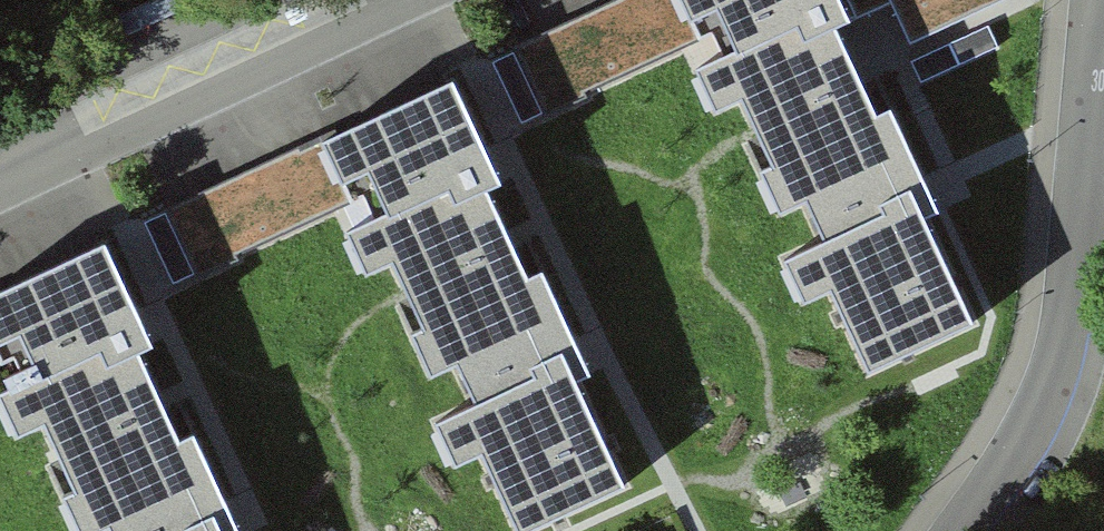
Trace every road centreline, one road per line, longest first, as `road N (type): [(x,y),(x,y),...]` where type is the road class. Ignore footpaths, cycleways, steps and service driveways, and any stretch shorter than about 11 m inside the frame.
road 1 (residential): [(378,0),(0,177)]
road 2 (residential): [(978,530),(1050,424),(1071,370),(1088,235)]
road 3 (residential): [(1088,235),(1103,70)]

